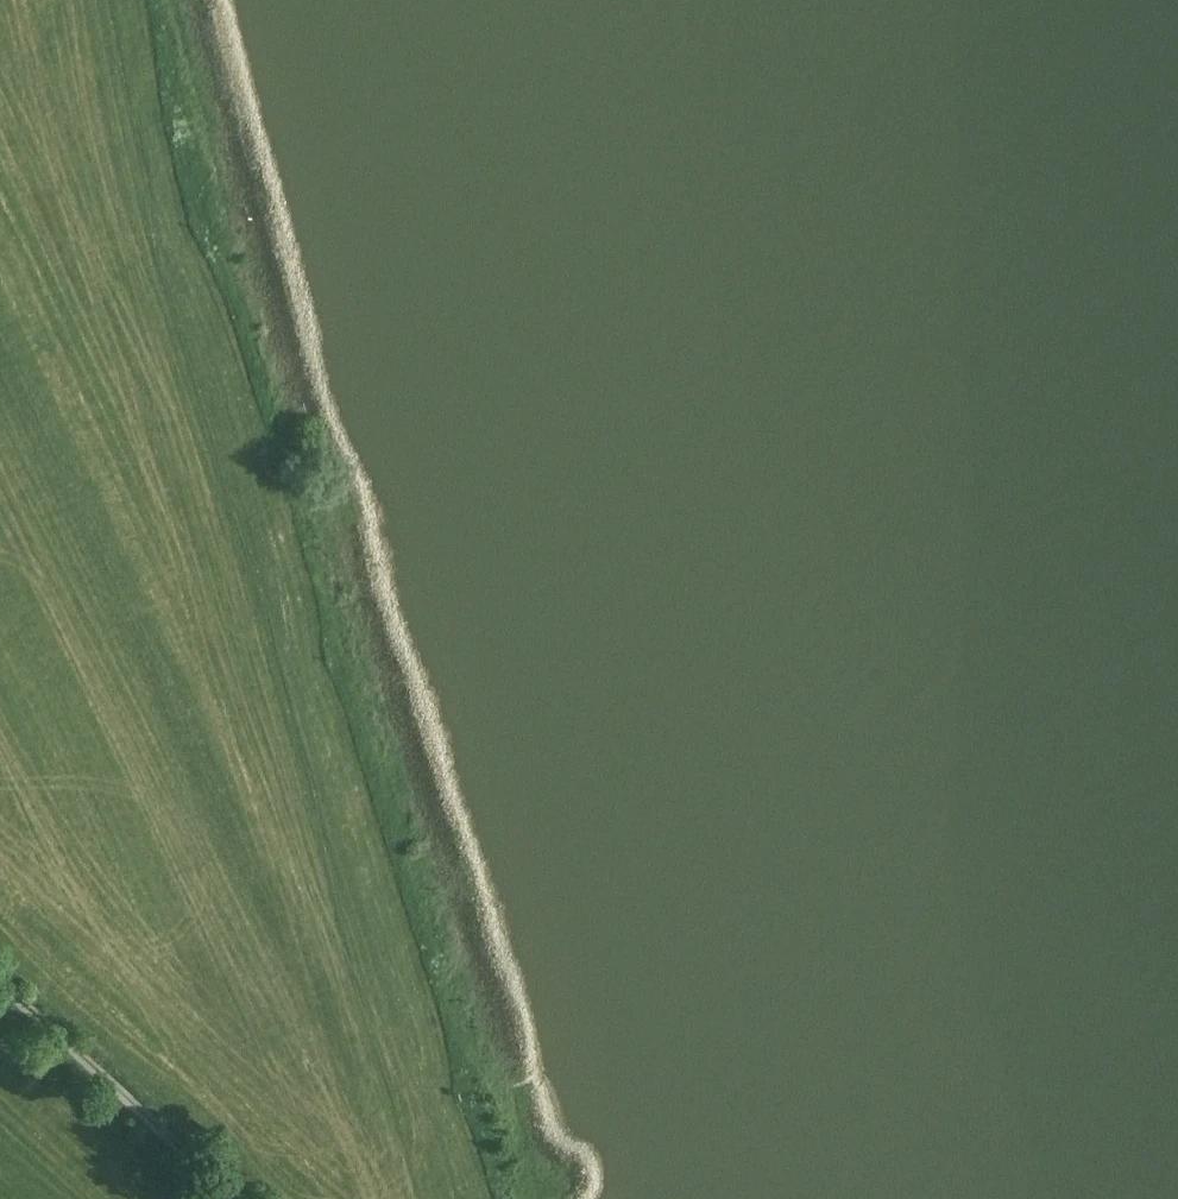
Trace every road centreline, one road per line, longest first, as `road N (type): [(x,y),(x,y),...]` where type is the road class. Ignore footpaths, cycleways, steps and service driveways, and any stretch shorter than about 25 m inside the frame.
road 1 (track): [(0,996),(230,1198)]

